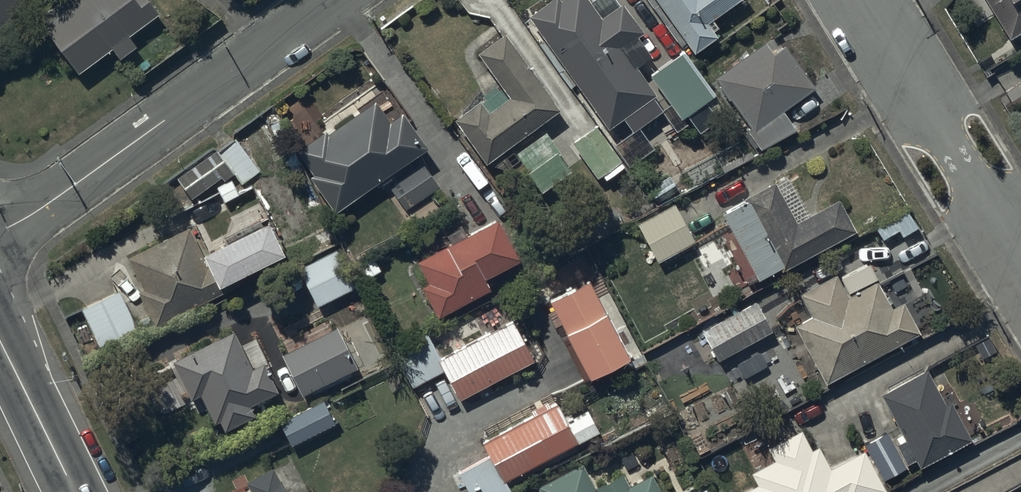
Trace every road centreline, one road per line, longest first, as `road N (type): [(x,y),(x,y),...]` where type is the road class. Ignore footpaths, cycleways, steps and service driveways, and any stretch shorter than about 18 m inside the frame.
road 1 (residential): [(0,246),(338,0)]
road 2 (residential): [(1020,257),(857,0)]
road 3 (secondary): [(0,338),(78,491)]

